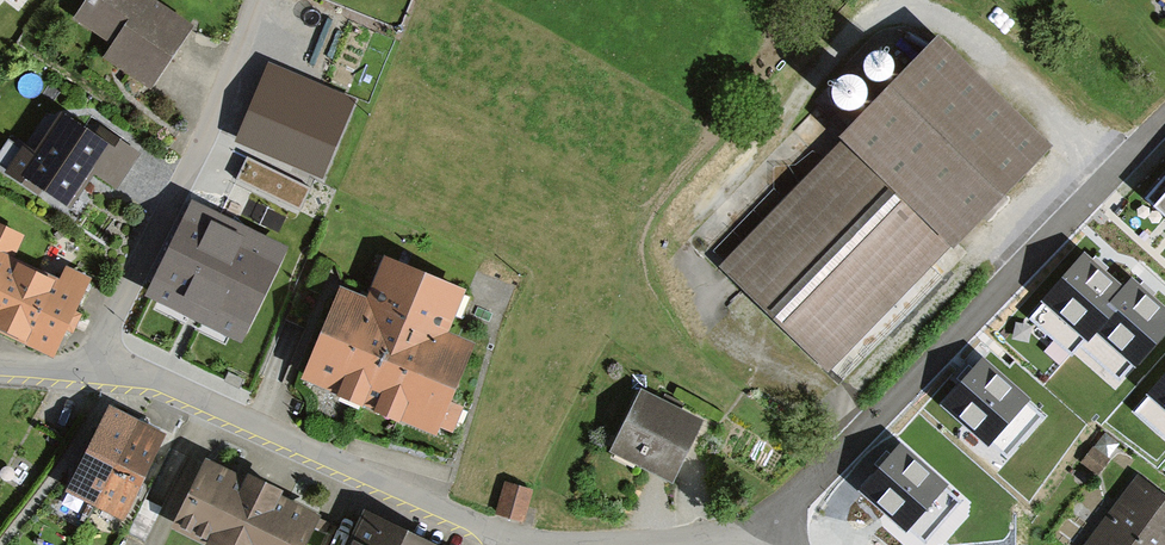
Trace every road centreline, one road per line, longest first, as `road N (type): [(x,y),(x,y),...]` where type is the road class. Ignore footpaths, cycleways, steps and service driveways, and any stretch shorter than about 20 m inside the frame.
road 1 (residential): [(105,371),(157,380),(491,537),(697,542),(743,531)]
road 2 (track): [(827,469),(1164,128)]
road 3 (residential): [(105,371),(114,313),(205,143),(261,0)]

